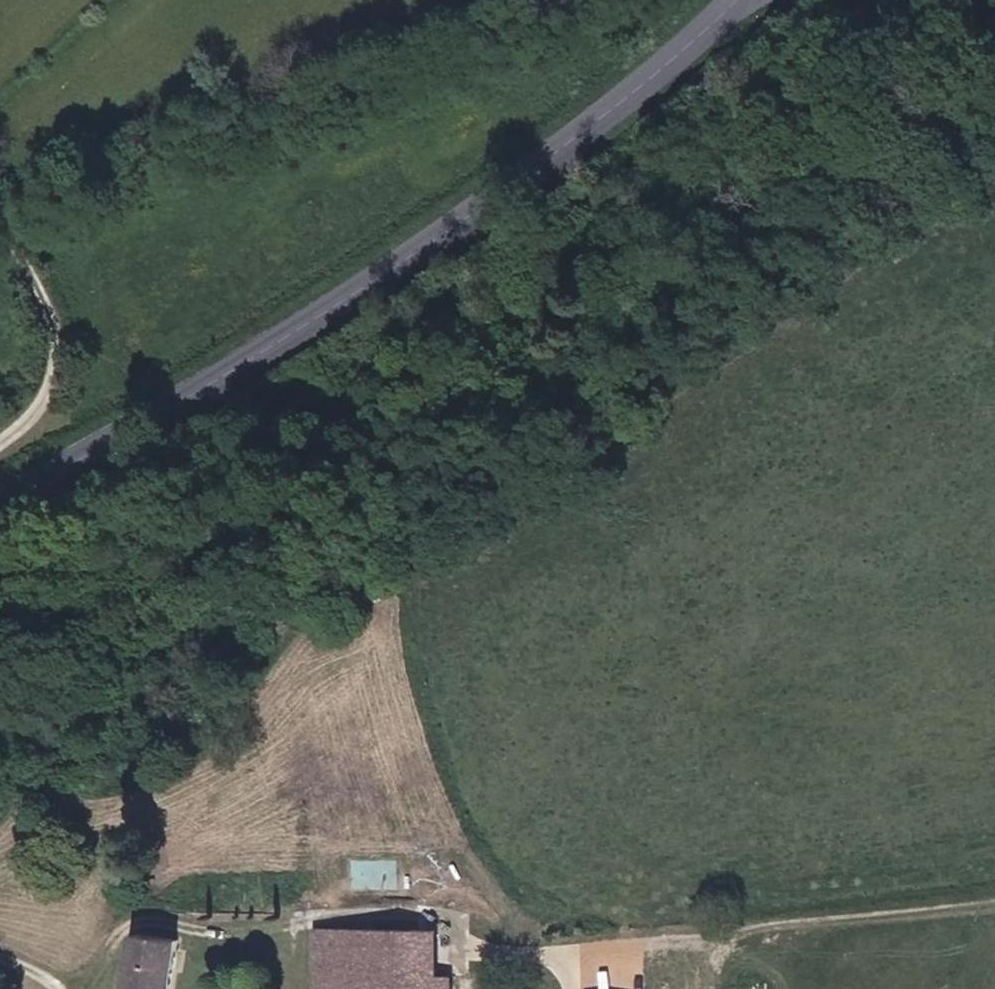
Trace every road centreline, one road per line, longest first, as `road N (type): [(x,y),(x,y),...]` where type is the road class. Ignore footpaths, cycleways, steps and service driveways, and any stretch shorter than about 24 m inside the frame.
road 1 (secondary): [(0,491),(196,400),(649,77),(733,0)]
road 2 (track): [(709,988),(733,933),(758,924),(994,898)]
road 3 (unclassified): [(0,444),(52,388),(66,336),(28,251),(0,212)]
road 4 (track): [(577,988),(561,958),(455,953)]

